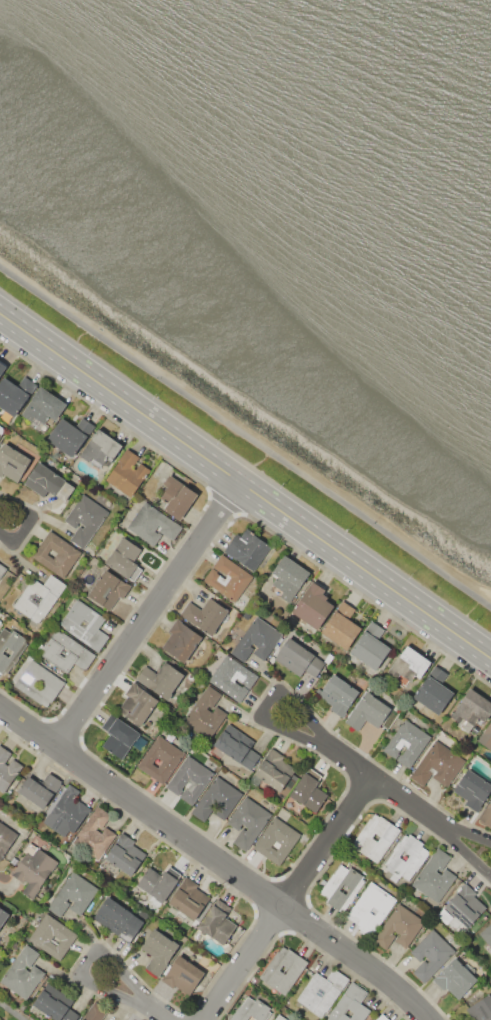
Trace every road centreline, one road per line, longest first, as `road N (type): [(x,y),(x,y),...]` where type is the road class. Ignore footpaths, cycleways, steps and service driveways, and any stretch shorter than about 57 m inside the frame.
road 1 (secondary): [(0,313),(490,659)]
road 2 (residential): [(0,710),(295,915),(426,1019)]
road 3 (residential): [(55,747),(238,481)]
road 4 (residential): [(154,1009),(84,982),(80,968),(91,952),(105,953),(154,1009)]
road 5 (residential): [(327,746),(257,721),(279,689),(327,746)]
road 6 (residential): [(368,775),(281,905)]
road 7 (residential): [(327,746),(445,828)]
road 8 (residential): [(281,905),(204,1019)]

